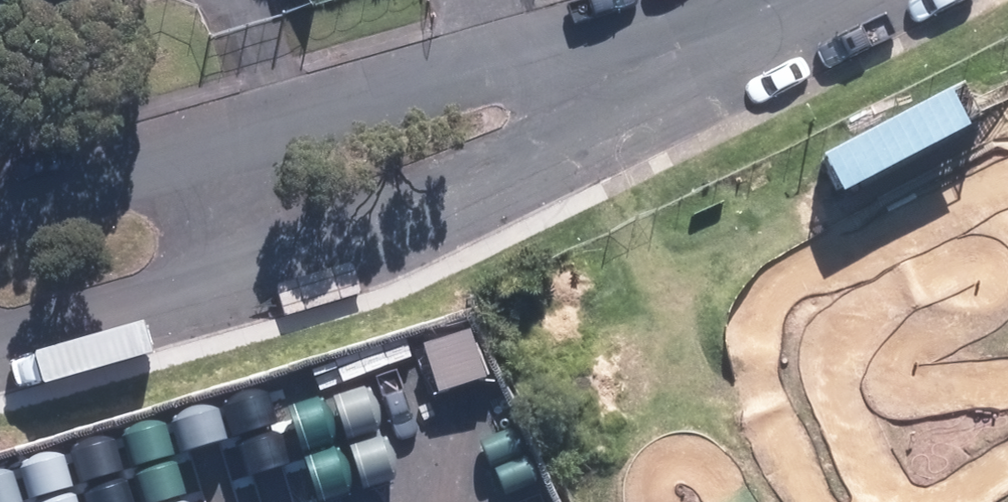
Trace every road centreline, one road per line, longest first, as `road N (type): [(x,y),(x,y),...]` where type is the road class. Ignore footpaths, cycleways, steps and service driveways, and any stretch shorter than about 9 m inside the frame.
road 1 (residential): [(753,31),(512,183),(399,236),(291,281),(0,366)]
road 2 (residential): [(0,203),(468,77),(753,31)]

